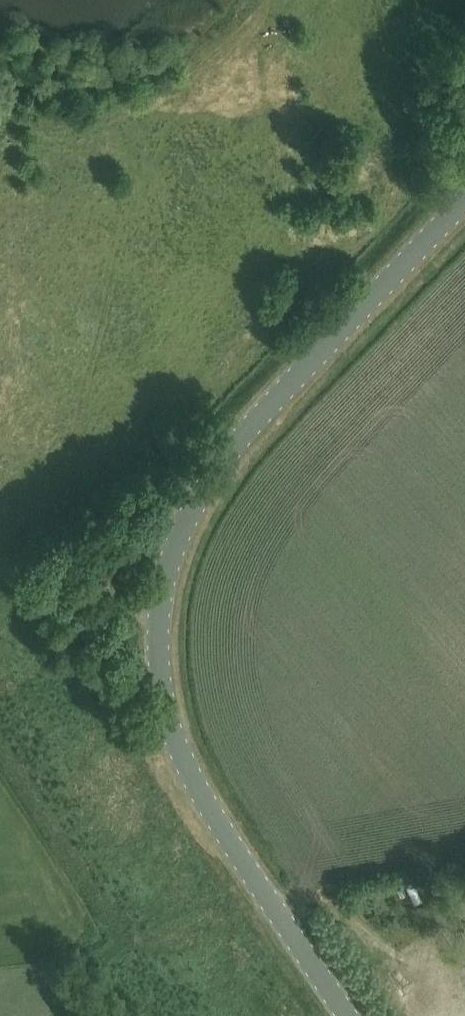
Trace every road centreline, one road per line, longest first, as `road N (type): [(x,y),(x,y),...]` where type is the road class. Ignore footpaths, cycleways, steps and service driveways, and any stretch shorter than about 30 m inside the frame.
road 1 (unclassified): [(348,1015),(188,770),(163,673),(165,600),(183,534),(231,457),(464,212)]
road 2 (track): [(254,430),(203,449),(152,487),(128,519),(117,561),(123,611),(162,658)]

